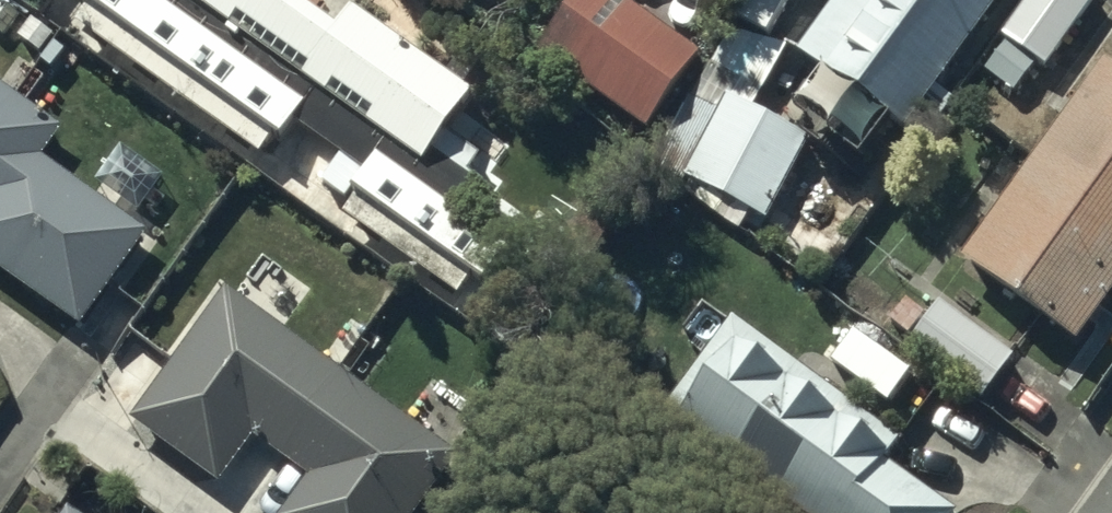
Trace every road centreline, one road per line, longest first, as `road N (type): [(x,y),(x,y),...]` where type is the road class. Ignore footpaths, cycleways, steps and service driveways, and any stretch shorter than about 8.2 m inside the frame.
road 1 (residential): [(0,484),(85,366)]

